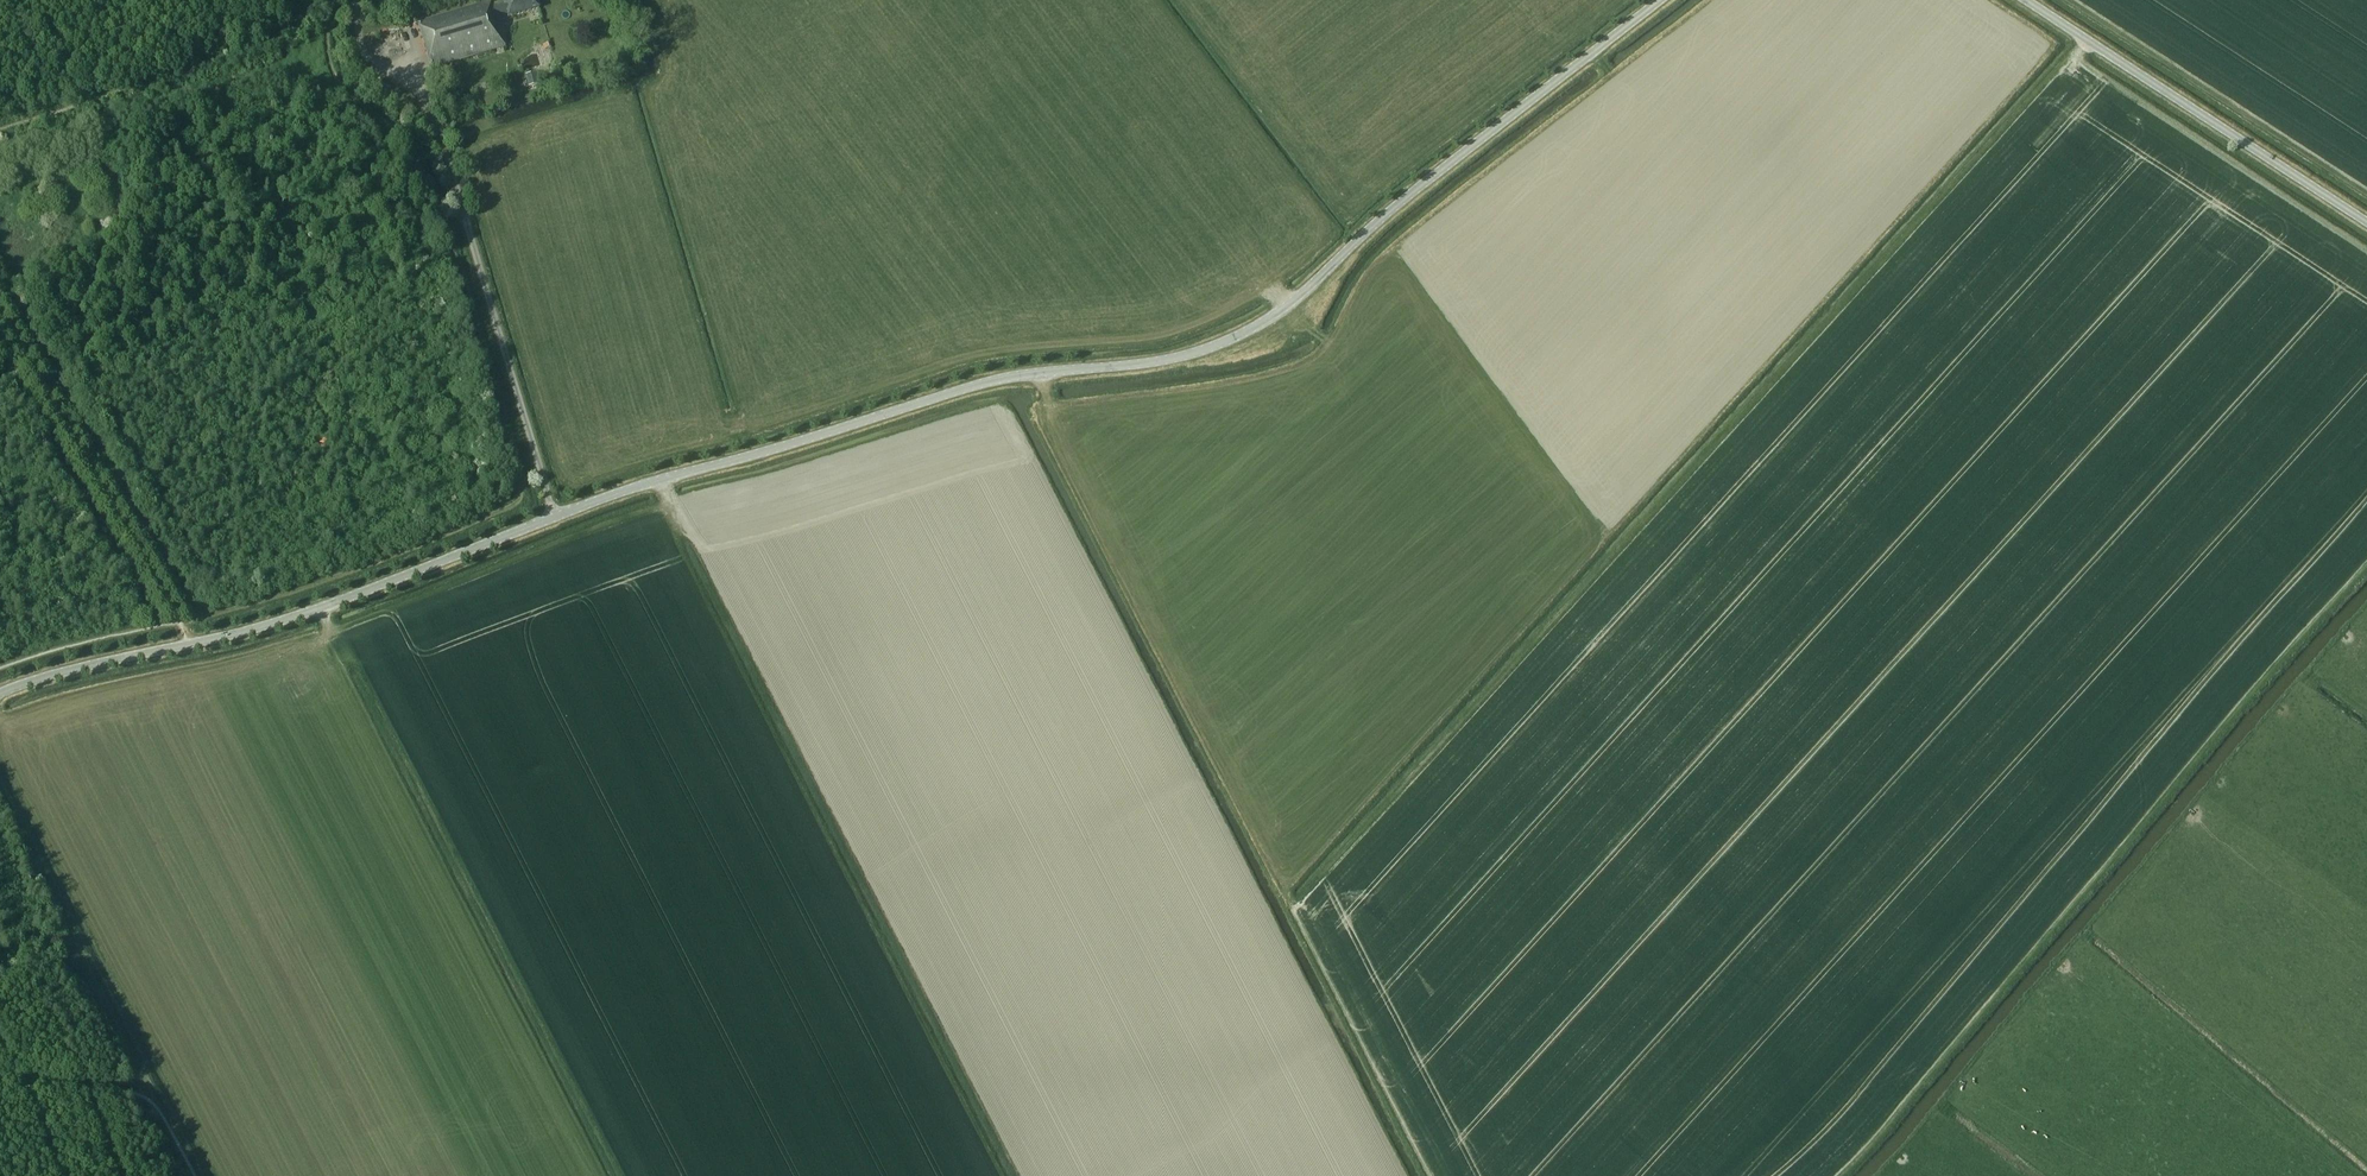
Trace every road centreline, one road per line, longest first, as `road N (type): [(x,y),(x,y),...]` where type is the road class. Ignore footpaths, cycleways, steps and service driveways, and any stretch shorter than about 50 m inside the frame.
road 1 (tertiary): [(0,693),(298,615),(666,482),(979,384),(1196,354),(1274,318),(1415,192),(1662,0)]
road 2 (tertiary): [(2366,225),(2022,0)]

